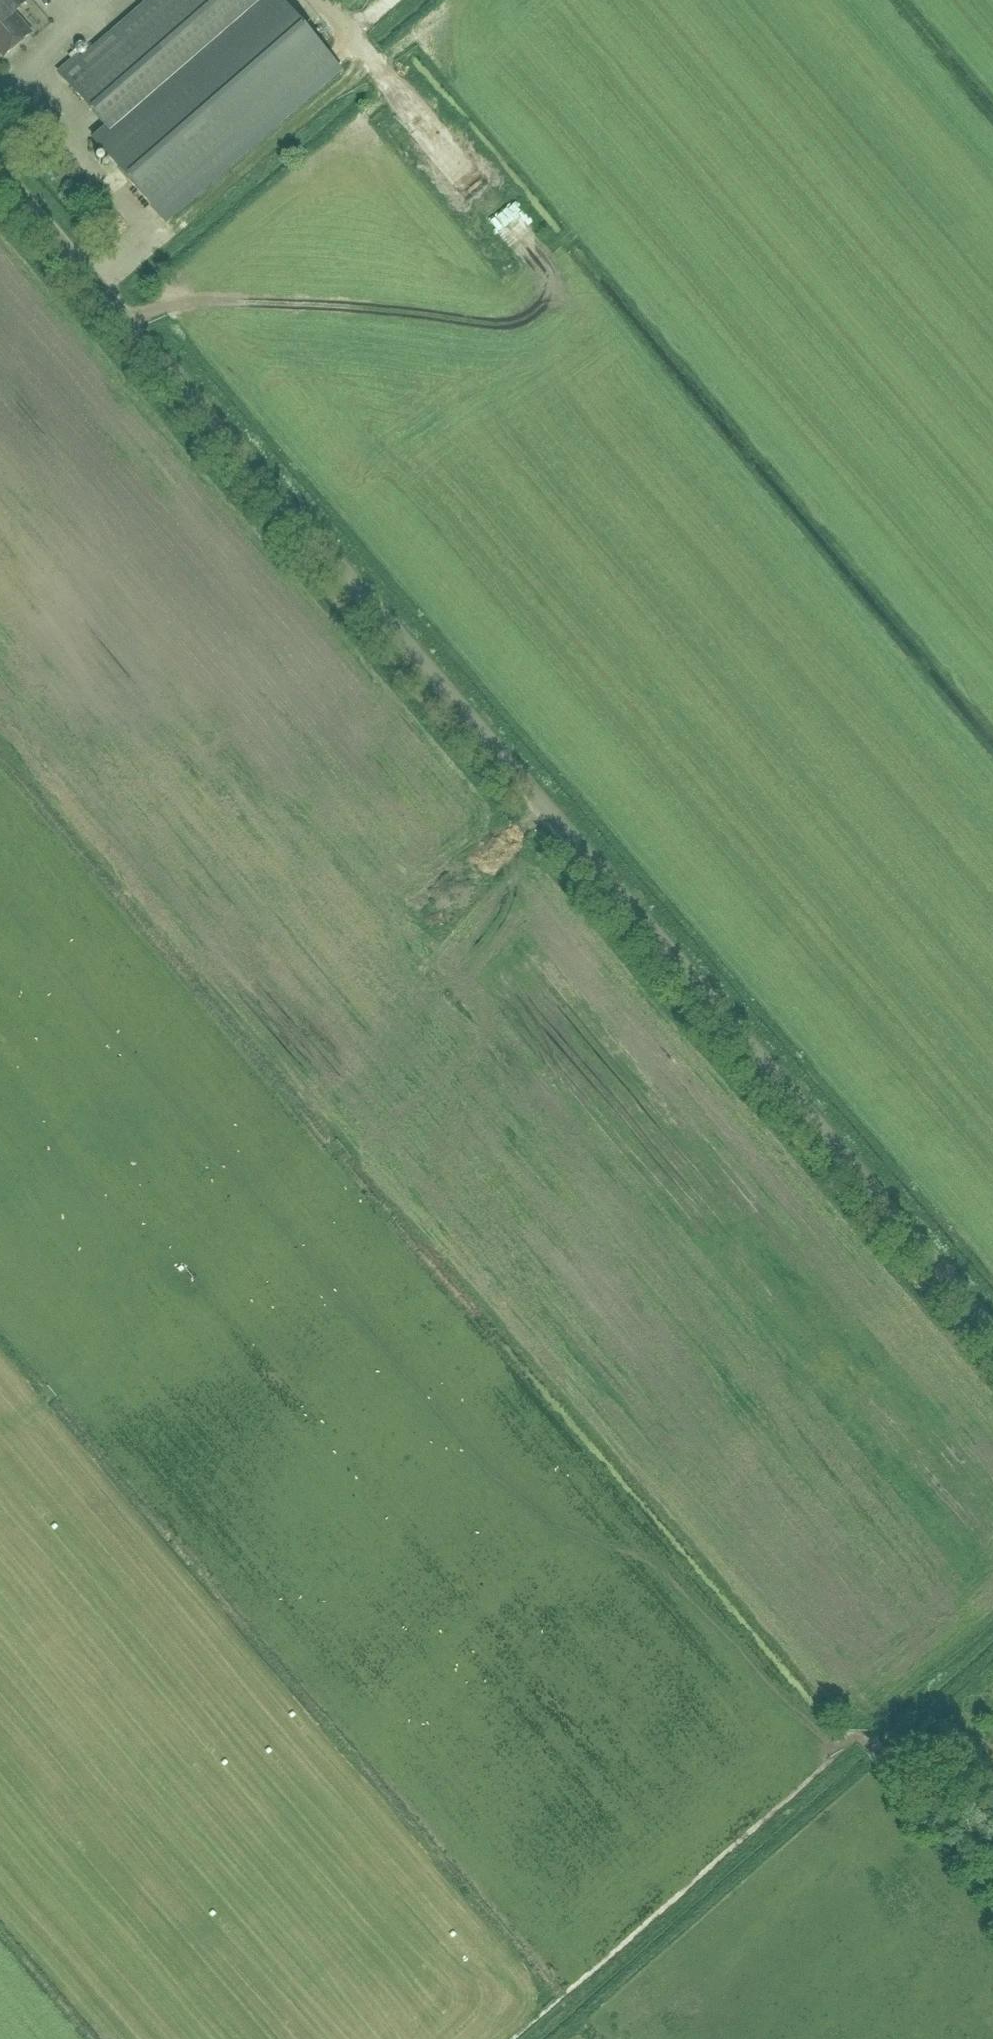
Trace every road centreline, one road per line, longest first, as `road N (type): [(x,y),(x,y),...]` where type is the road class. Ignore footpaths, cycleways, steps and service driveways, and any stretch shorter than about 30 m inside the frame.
road 1 (unclassified): [(992,1324),(0,170)]

